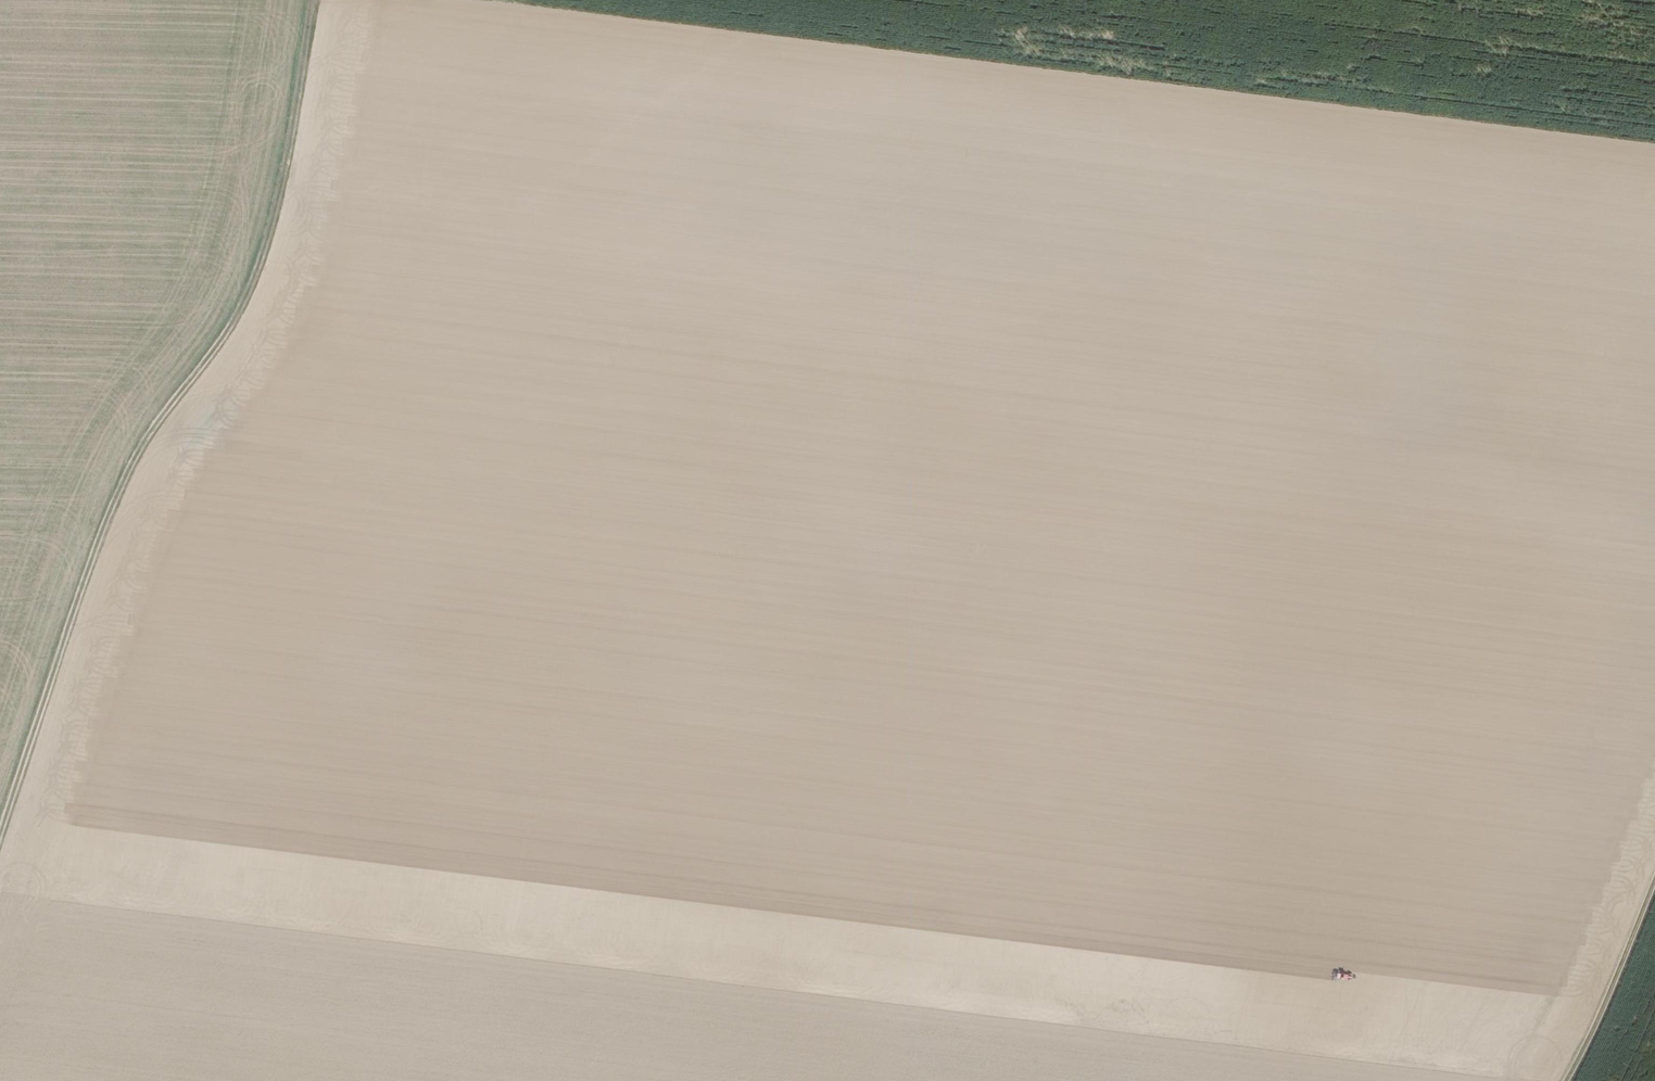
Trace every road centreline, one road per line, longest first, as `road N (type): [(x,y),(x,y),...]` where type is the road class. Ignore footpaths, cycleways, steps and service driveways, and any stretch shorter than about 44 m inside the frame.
road 1 (track): [(1654,860),(1592,1020),(1555,1080)]

